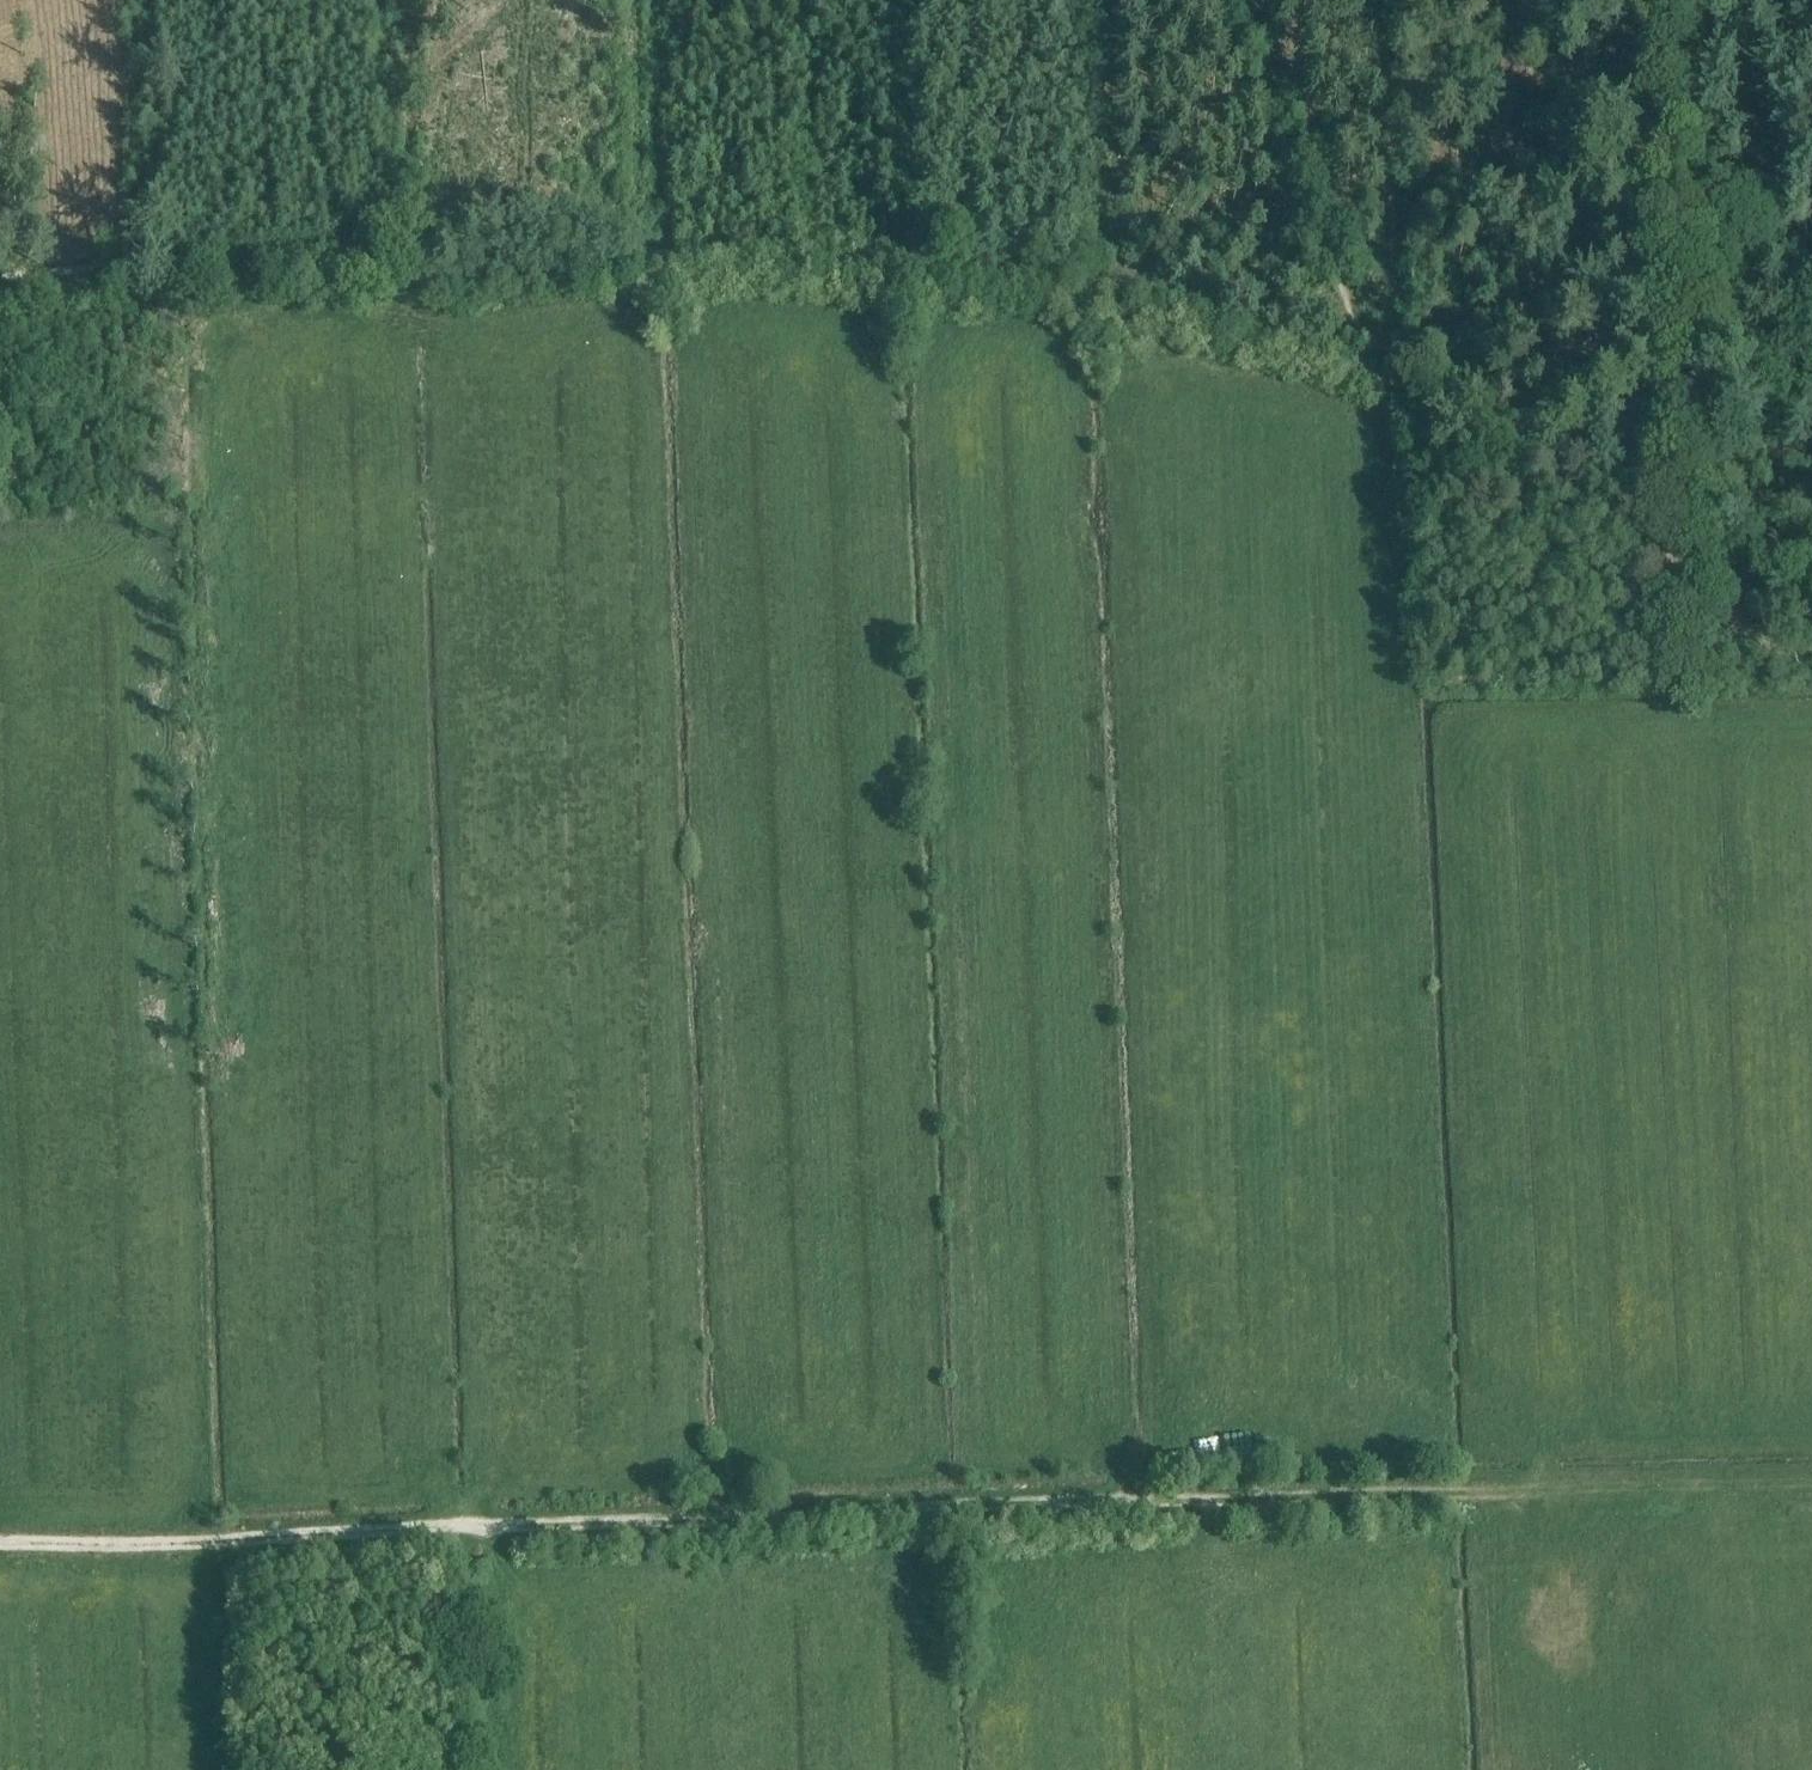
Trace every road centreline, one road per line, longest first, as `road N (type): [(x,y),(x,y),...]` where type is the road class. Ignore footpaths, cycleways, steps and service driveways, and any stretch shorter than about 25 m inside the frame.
road 1 (track): [(0,1541),(101,1545),(1381,1492),(1493,1490),(1518,1503)]
road 2 (track): [(1716,681),(1670,0)]
road 3 (track): [(1236,0),(1310,201),(1385,348)]

